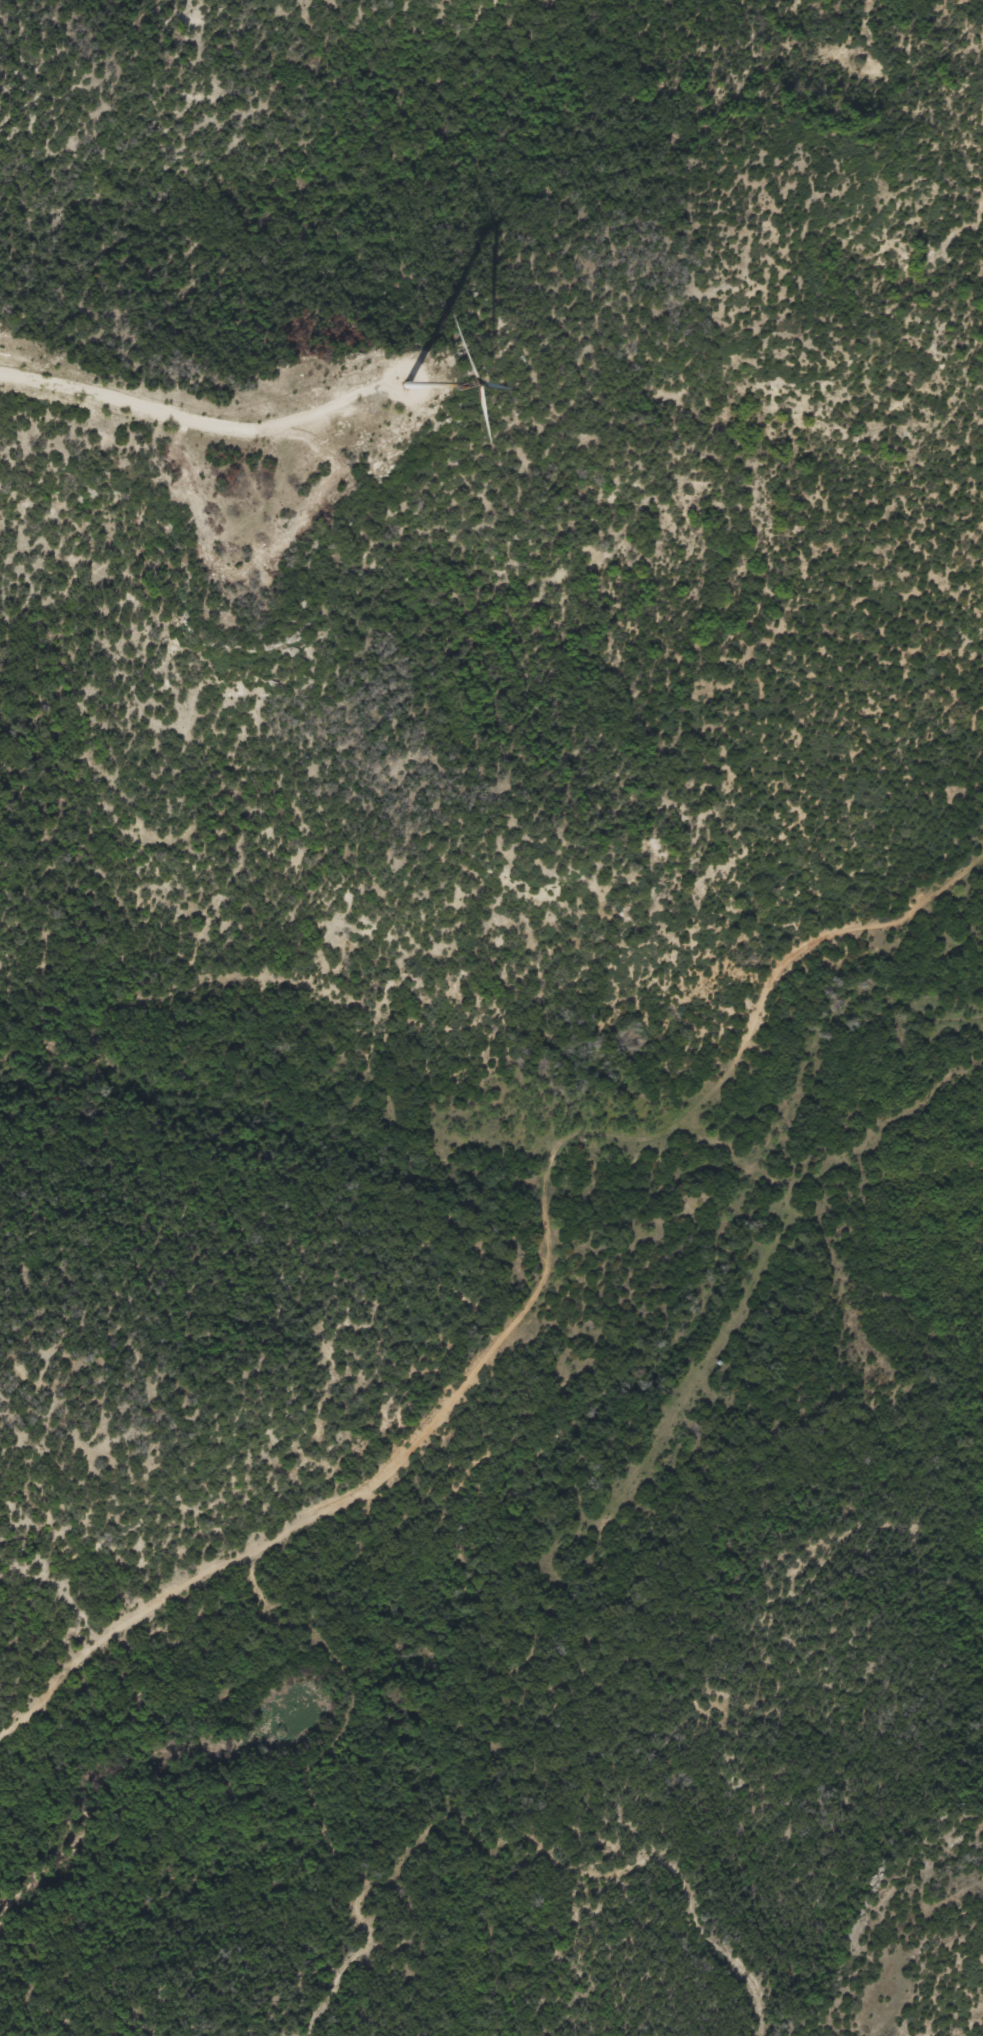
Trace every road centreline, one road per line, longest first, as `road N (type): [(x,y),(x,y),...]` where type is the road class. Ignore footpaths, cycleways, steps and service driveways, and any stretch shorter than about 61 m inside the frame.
road 1 (track): [(0,1741),(61,1674),(193,1577),(355,1496),(486,1362),(533,1294)]

